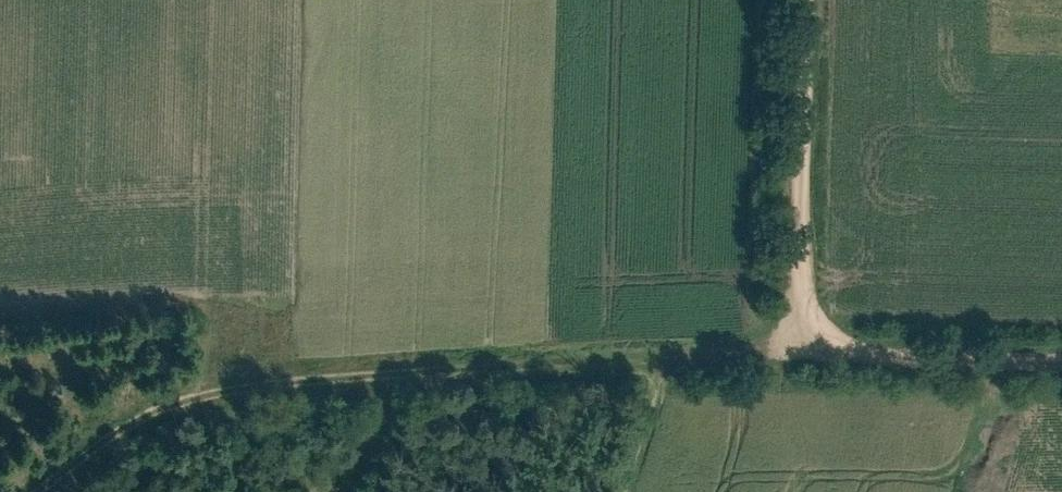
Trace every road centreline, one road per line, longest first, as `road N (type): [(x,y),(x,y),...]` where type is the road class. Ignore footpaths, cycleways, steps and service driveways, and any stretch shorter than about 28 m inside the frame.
road 1 (track): [(804,0),(792,343),(1061,356)]
road 2 (track): [(792,343),(394,370),(367,451),(351,459),(330,491)]
road 3 (track): [(394,370),(249,377),(145,420),(44,491)]

